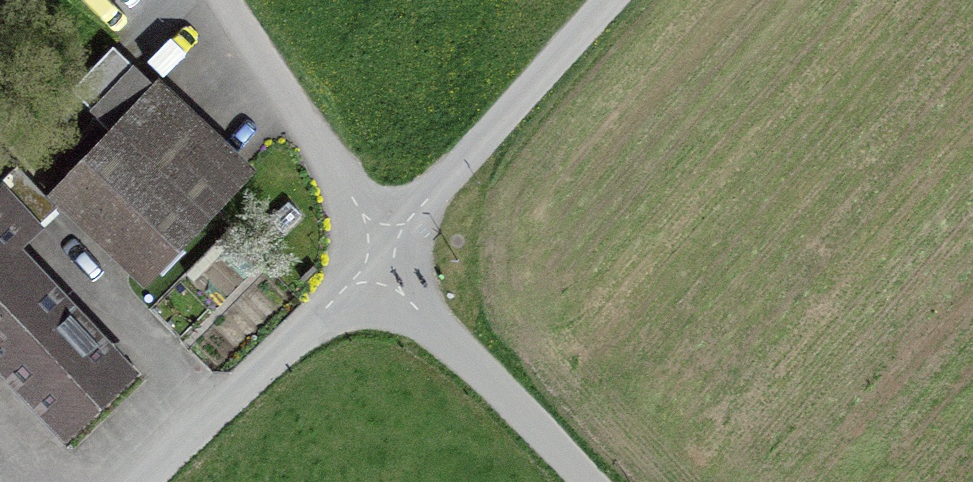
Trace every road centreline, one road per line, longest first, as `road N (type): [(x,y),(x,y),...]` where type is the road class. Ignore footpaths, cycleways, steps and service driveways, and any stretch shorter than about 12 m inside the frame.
road 1 (unclassified): [(382,251),(610,0)]
road 2 (unclassified): [(147,481),(382,251)]
road 3 (residential): [(382,251),(418,309),(580,481)]
road 4 (residential): [(224,0),(382,251)]

